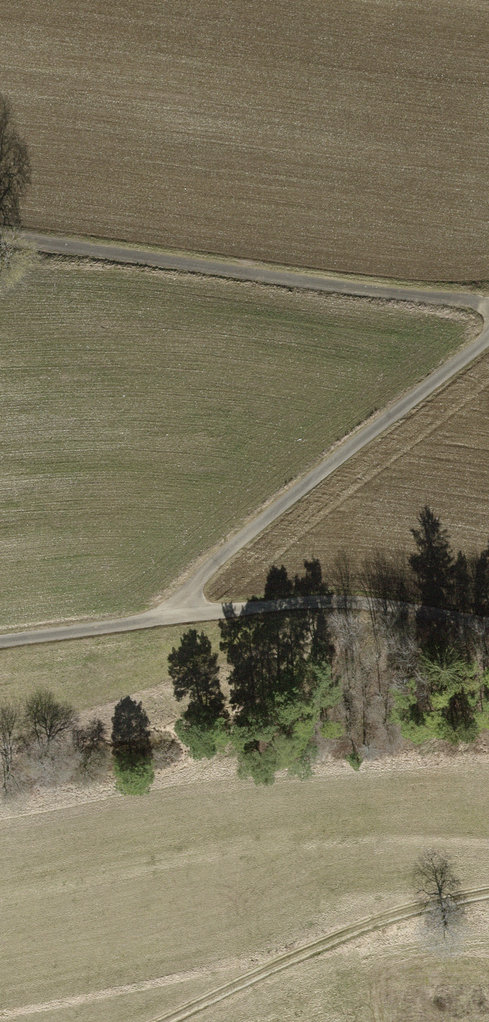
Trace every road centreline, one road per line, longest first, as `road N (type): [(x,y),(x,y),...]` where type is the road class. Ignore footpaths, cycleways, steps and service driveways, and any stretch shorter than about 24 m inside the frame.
road 1 (track): [(0,240),(488,307)]
road 2 (track): [(0,635),(337,602),(488,622)]
road 3 (track): [(151,618),(186,572),(488,335)]
road 4 (track): [(140,1021),(382,903),(488,886)]

